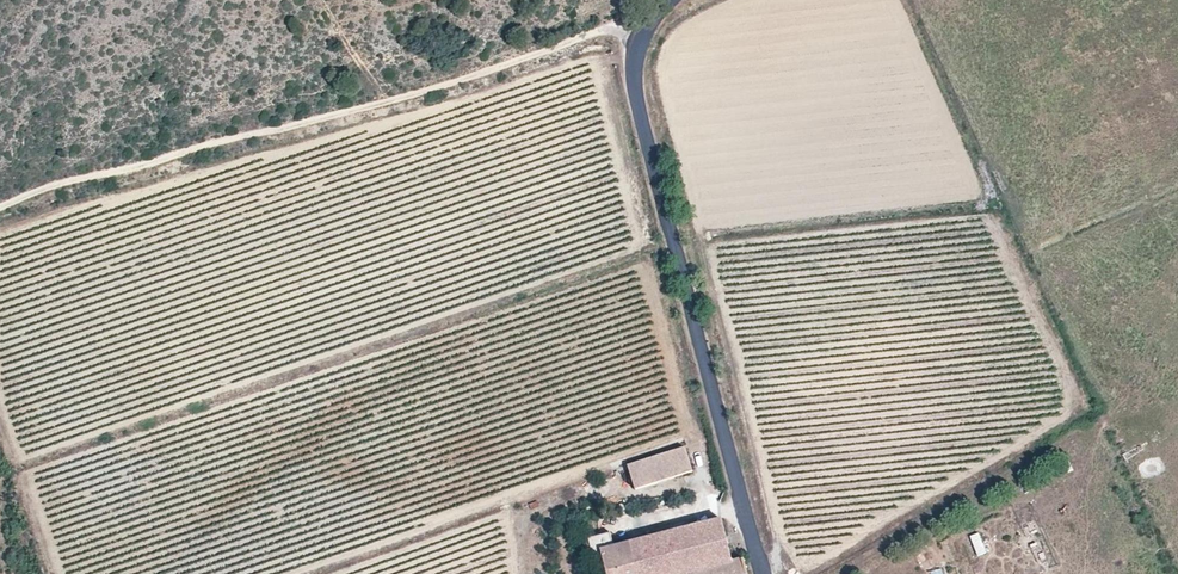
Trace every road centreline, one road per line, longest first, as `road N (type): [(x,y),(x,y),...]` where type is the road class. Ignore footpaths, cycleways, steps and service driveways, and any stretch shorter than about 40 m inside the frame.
road 1 (track): [(0,207),(60,183),(346,112),(599,33),(640,37)]
road 2 (tertiary): [(670,0),(640,37),(640,116),(762,573)]

